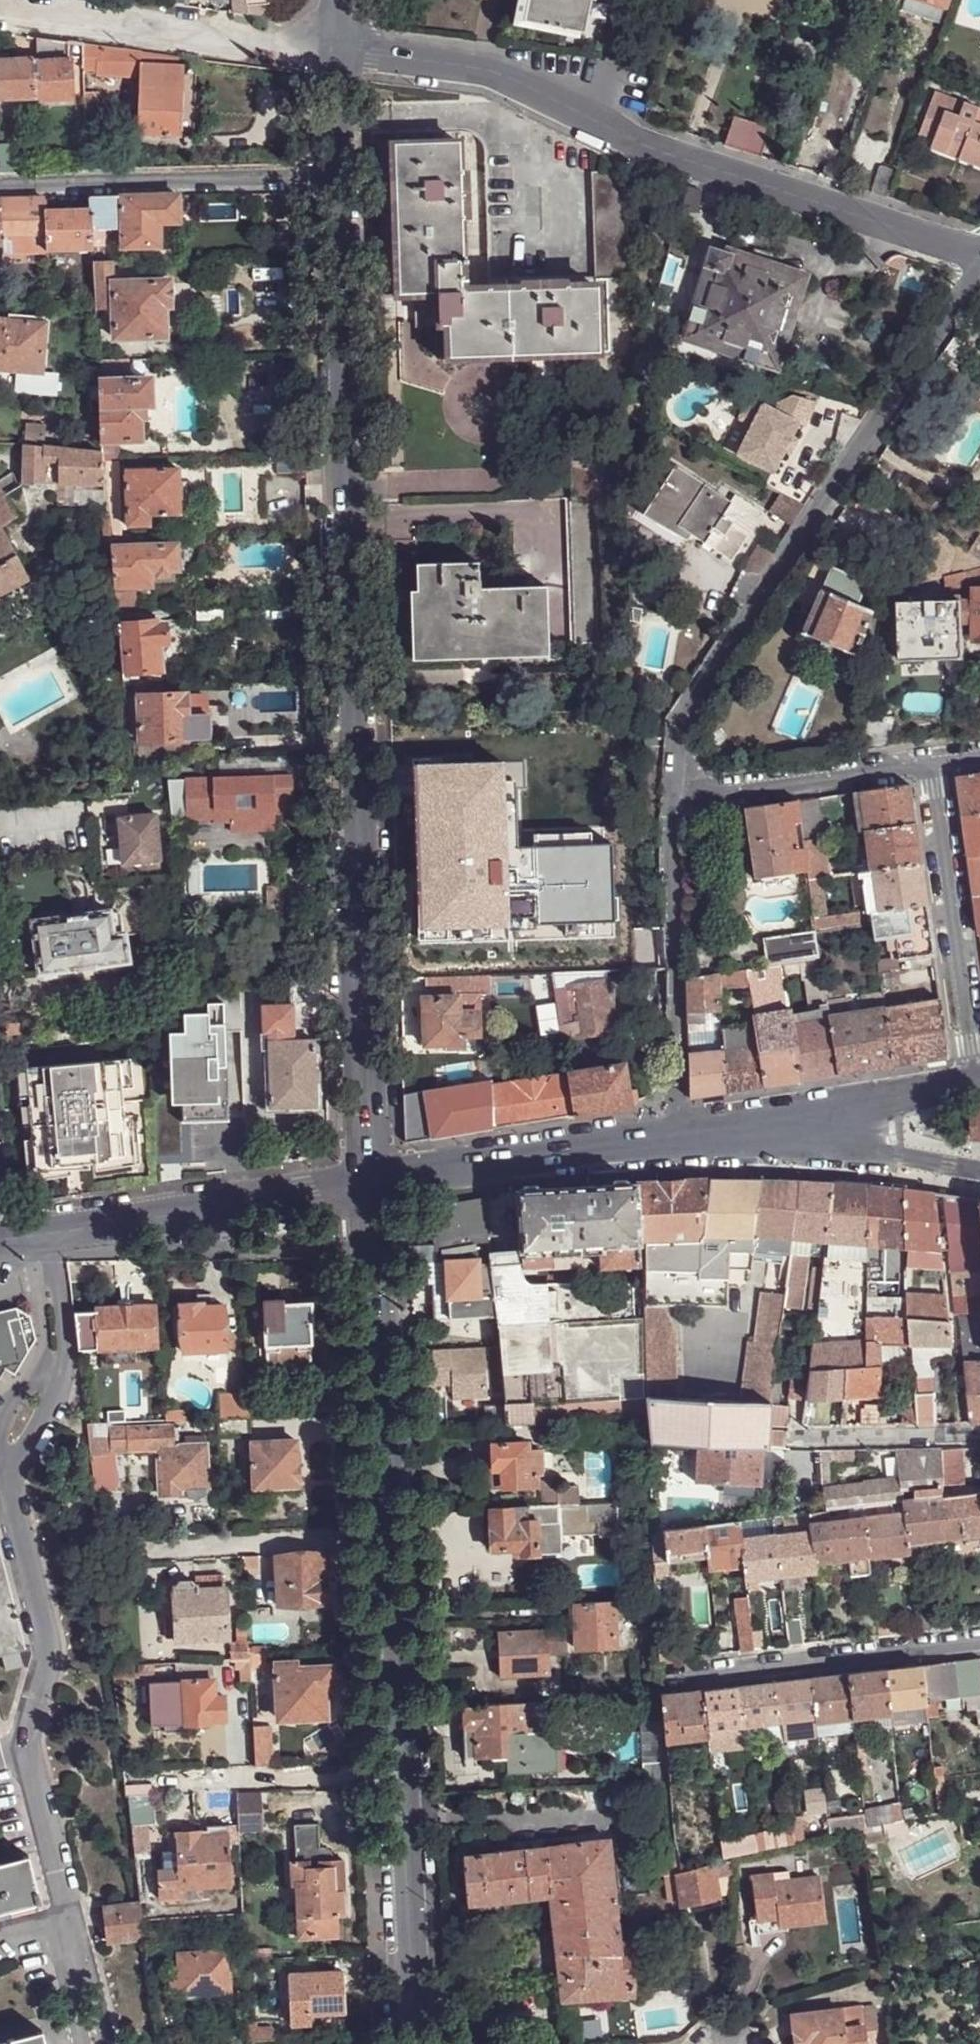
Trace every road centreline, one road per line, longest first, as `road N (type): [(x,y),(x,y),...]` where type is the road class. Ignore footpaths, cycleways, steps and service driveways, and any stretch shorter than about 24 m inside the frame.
road 1 (residential): [(335,179),(366,1133),(361,1184)]
road 2 (residential): [(330,51),(493,73),(635,139),(979,254)]
road 3 (residential): [(979,275),(677,723),(673,794)]
road 4 (secondary): [(361,1184),(0,1239)]
road 5 (residential): [(378,1536),(361,1184)]
road 6 (residential): [(680,1139),(673,794)]
road 7 (residential): [(0,189),(335,179)]
road 8 (residential): [(0,11),(330,51)]
road 9 (residential): [(979,1640),(656,1680)]
road 10 (secondary): [(680,1139),(361,1184)]
road 11 (residential): [(930,765),(979,1078)]
road 12 (residential): [(378,1536),(97,1553)]
road 13 (residential): [(405,2043),(392,1771)]
road 14 (residential): [(392,1771),(122,1784)]
road 15 (residential): [(673,794),(930,765)]
road 16 (residential): [(392,1771),(378,1536)]
road 17 (residential): [(792,1439),(979,1434)]
road 18 (tertiary): [(833,1114),(850,1148),(979,1171)]
road 19 (secondary): [(833,1114),(680,1139)]
road 20 (secondary): [(979,1084),(833,1114)]
road 21 (residential): [(330,51),(335,179)]

